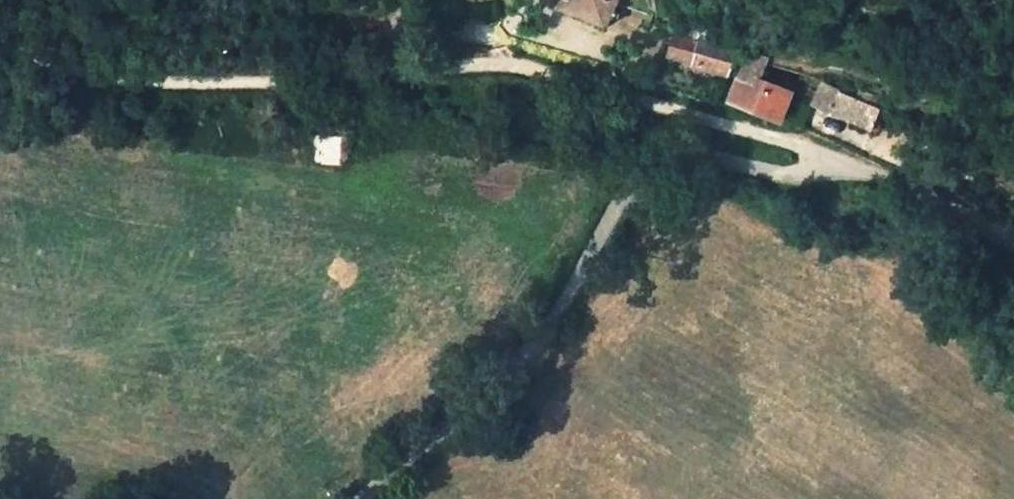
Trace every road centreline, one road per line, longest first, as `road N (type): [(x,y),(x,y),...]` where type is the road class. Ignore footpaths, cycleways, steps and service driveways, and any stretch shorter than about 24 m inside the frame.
road 1 (track): [(0,32),(71,78),(120,87),(498,65),(539,71),(915,184)]
road 2 (unclassified): [(915,184),(864,193),(705,159),(626,190),(511,361),(370,498)]

